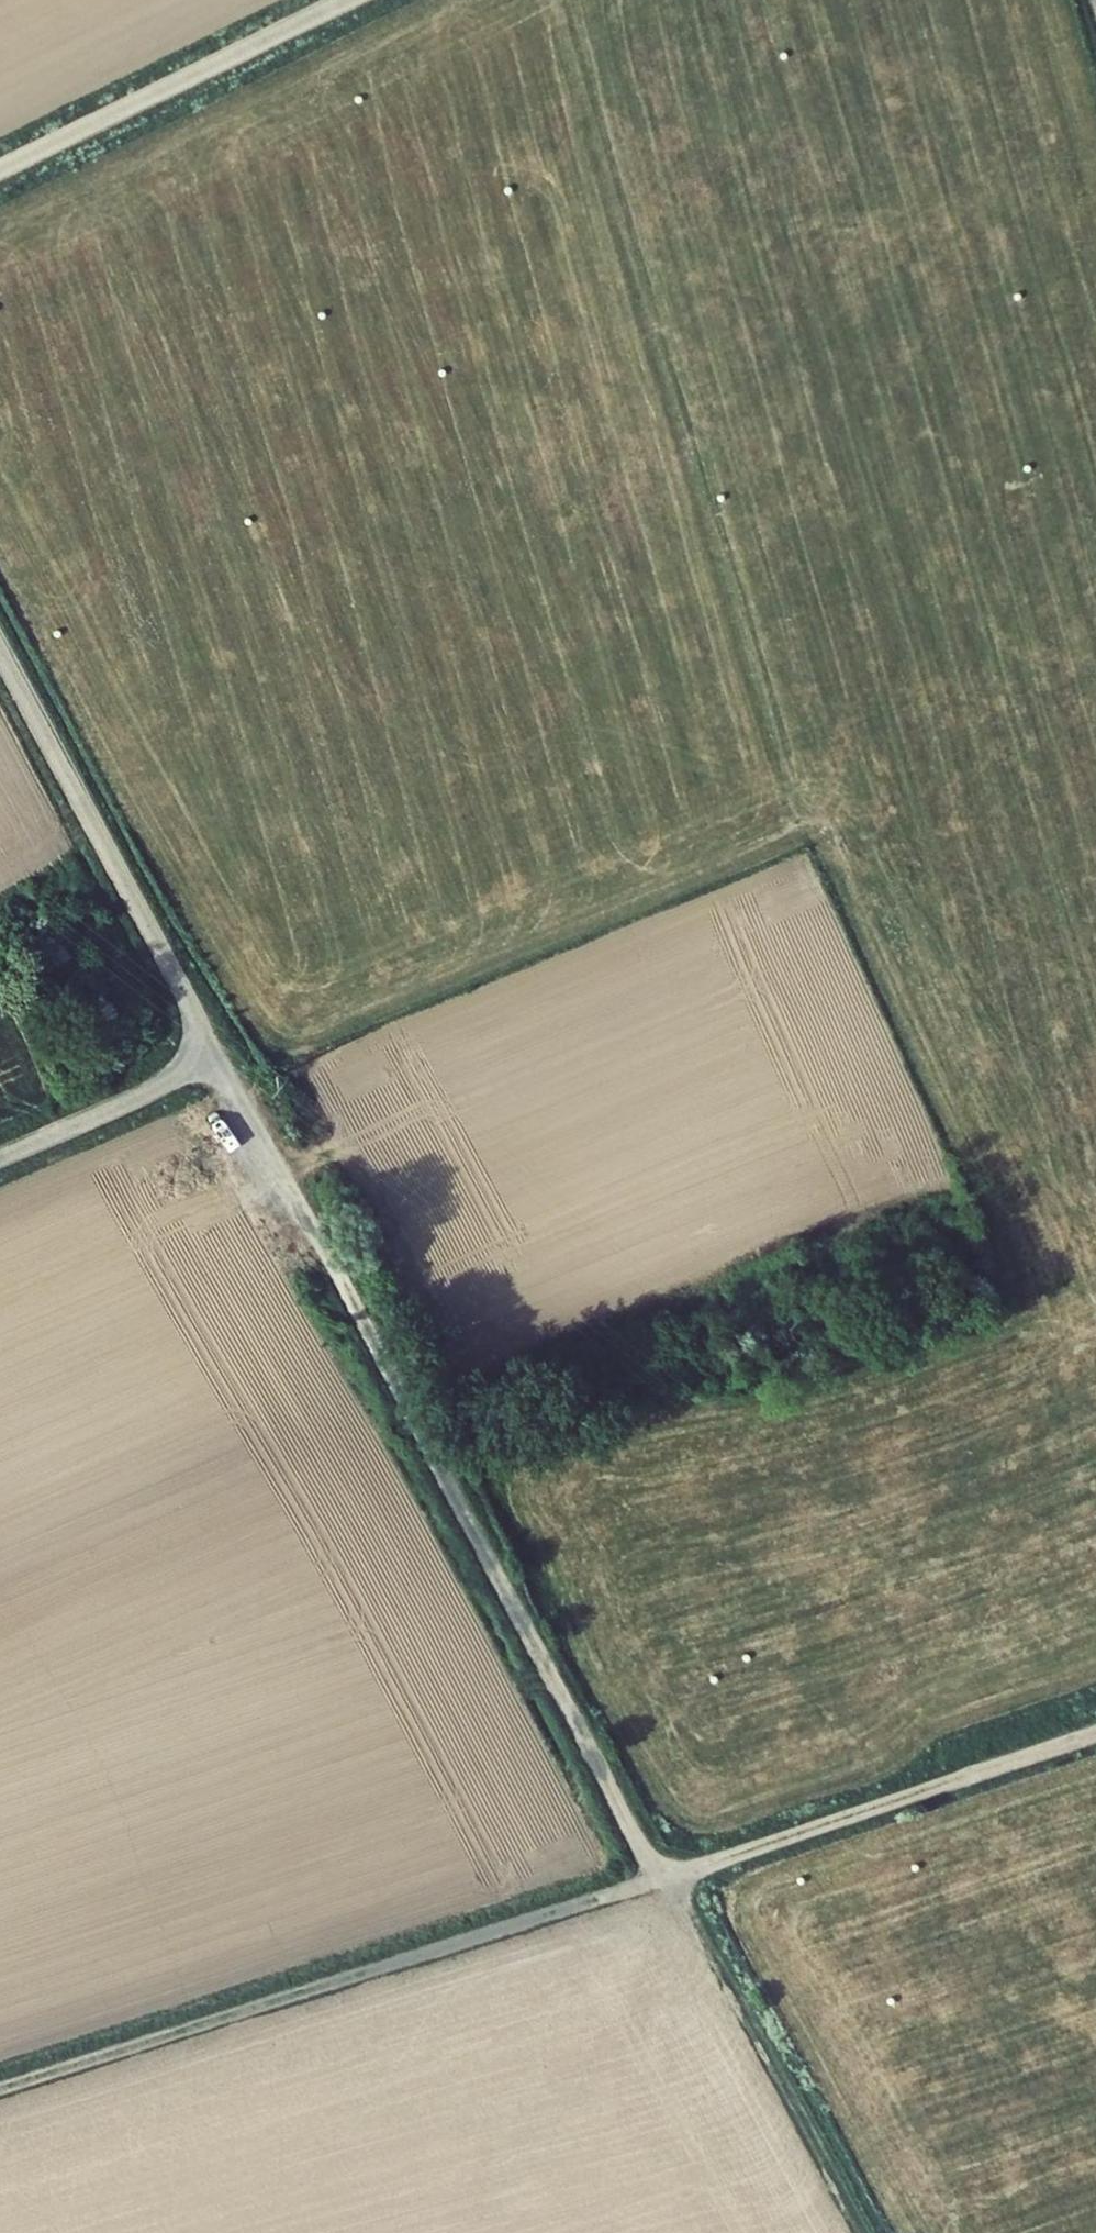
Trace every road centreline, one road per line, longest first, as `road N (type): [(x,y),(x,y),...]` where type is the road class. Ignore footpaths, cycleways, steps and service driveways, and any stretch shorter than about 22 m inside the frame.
road 1 (track): [(862,2232),(685,1908),(644,1854),(231,1077),(199,1046)]
road 2 (track): [(1095,1733),(0,2090)]
road 3 (unclassified): [(0,647),(187,995),(199,1046),(167,1083),(0,1158)]
road 4 (unclassified): [(343,0),(0,169)]

